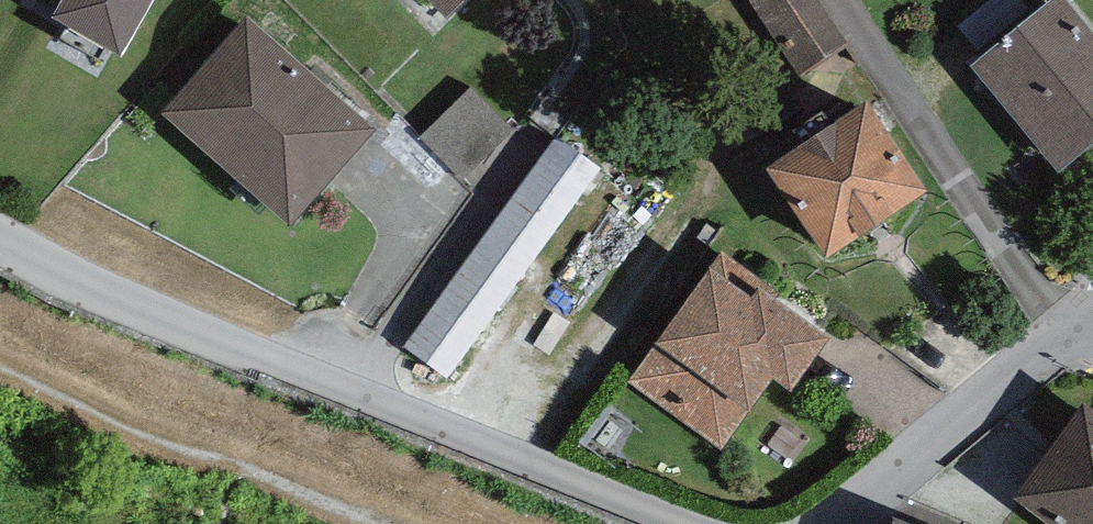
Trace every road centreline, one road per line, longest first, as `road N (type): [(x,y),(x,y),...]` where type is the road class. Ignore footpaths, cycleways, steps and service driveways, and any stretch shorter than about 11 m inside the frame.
road 1 (residential): [(700,523),(45,263),(0,238)]
road 2 (residential): [(1067,334),(820,523)]

